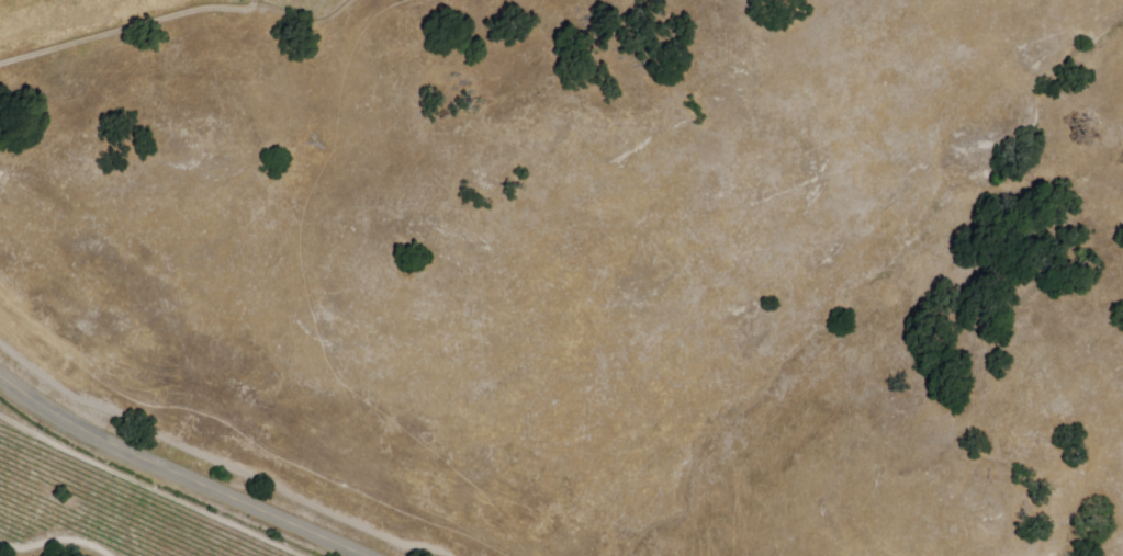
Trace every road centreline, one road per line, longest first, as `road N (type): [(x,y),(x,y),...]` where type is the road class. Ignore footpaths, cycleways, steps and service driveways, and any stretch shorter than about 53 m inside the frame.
road 1 (tertiary): [(366,555),(29,399),(0,373)]

